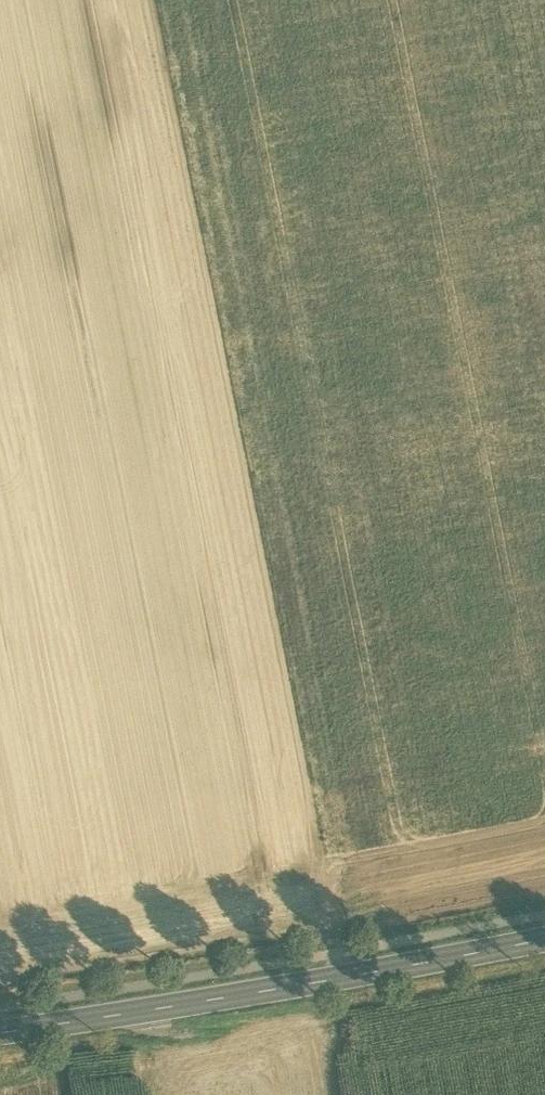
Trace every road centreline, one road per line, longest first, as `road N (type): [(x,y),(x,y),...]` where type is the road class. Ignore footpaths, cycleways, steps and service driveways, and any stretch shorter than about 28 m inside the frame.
road 1 (secondary): [(544,939),(0,1034)]

